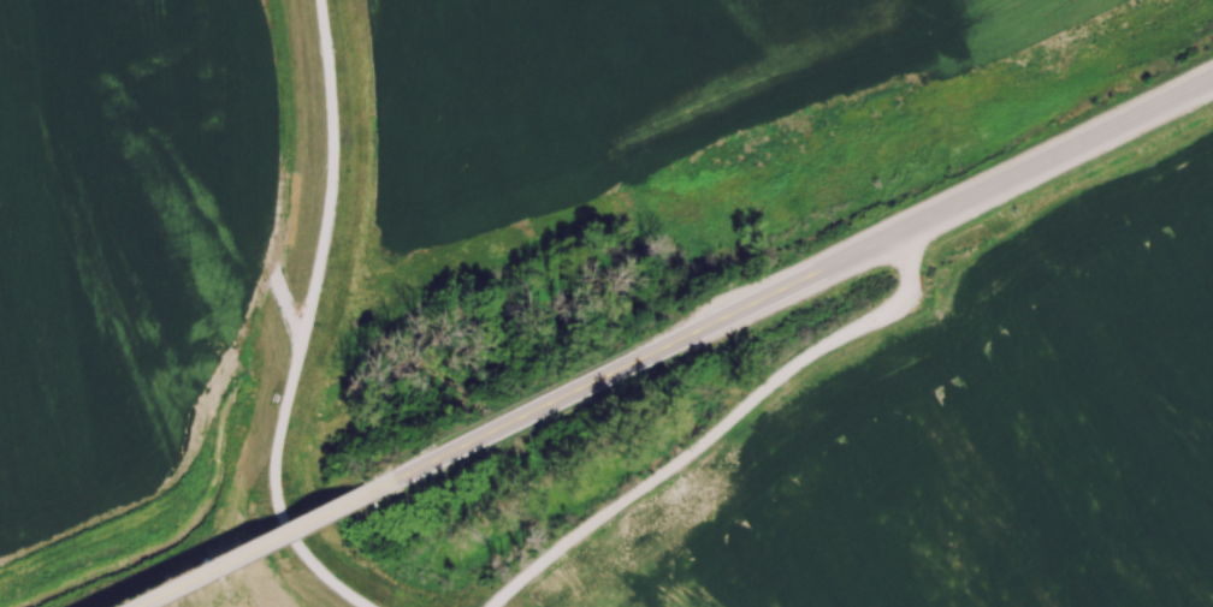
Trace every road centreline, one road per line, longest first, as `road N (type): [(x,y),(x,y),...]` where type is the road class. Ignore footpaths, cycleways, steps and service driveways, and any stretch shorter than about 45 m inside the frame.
road 1 (secondary): [(371,488),(892,233)]
road 2 (secondary): [(892,233),(1212,77)]
road 3 (secondary): [(127,606),(371,488)]

